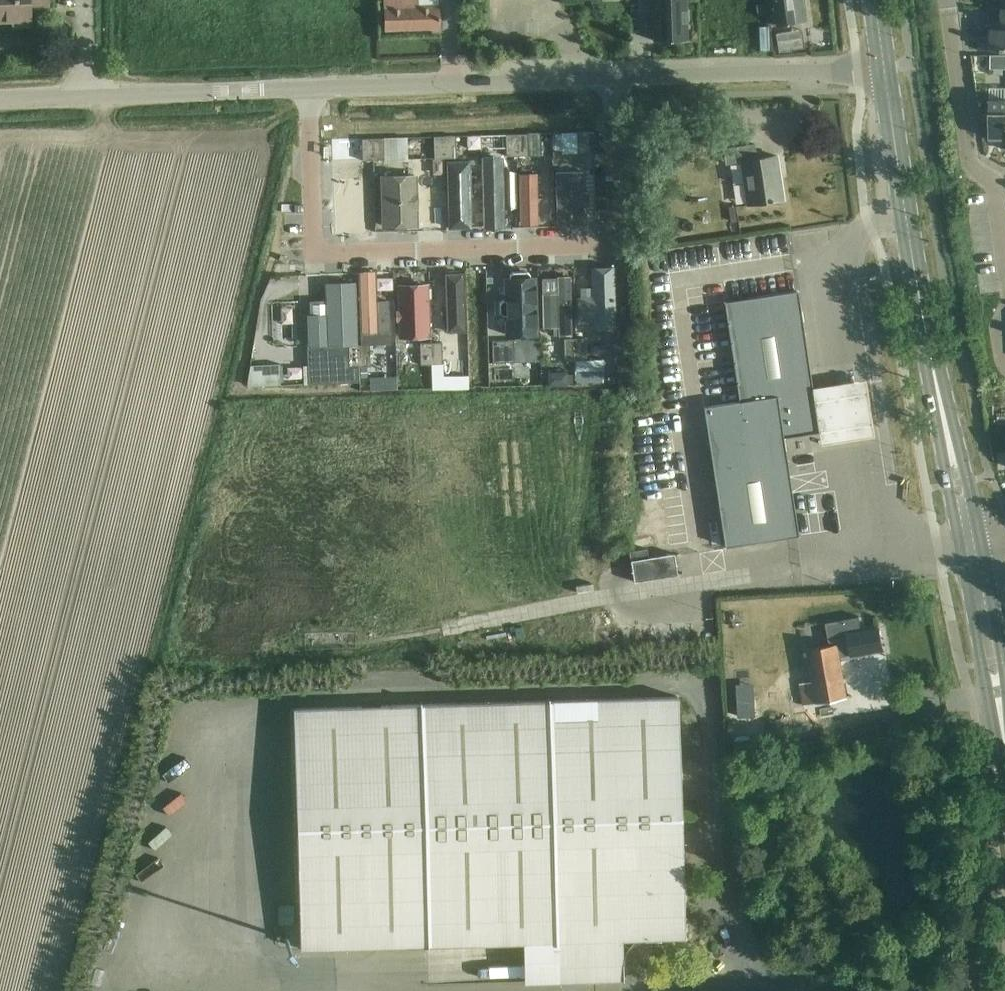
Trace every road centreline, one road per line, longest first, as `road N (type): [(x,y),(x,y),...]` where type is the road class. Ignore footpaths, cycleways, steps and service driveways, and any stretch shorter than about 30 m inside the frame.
road 1 (residential): [(311,88),(316,254),(616,245),(613,78)]
road 2 (secondary): [(948,432),(886,69)]
road 3 (residential): [(311,88),(613,78)]
road 4 (residential): [(613,78),(886,69)]
road 5 (unclassified): [(0,100),(255,90)]
road 6 (residential): [(1004,233),(996,176),(971,161),(947,0)]
road 7 (secondary): [(967,566),(999,719)]
road 8 (secondary): [(948,432),(967,566)]
road 9 (secondary): [(983,553),(948,432)]

